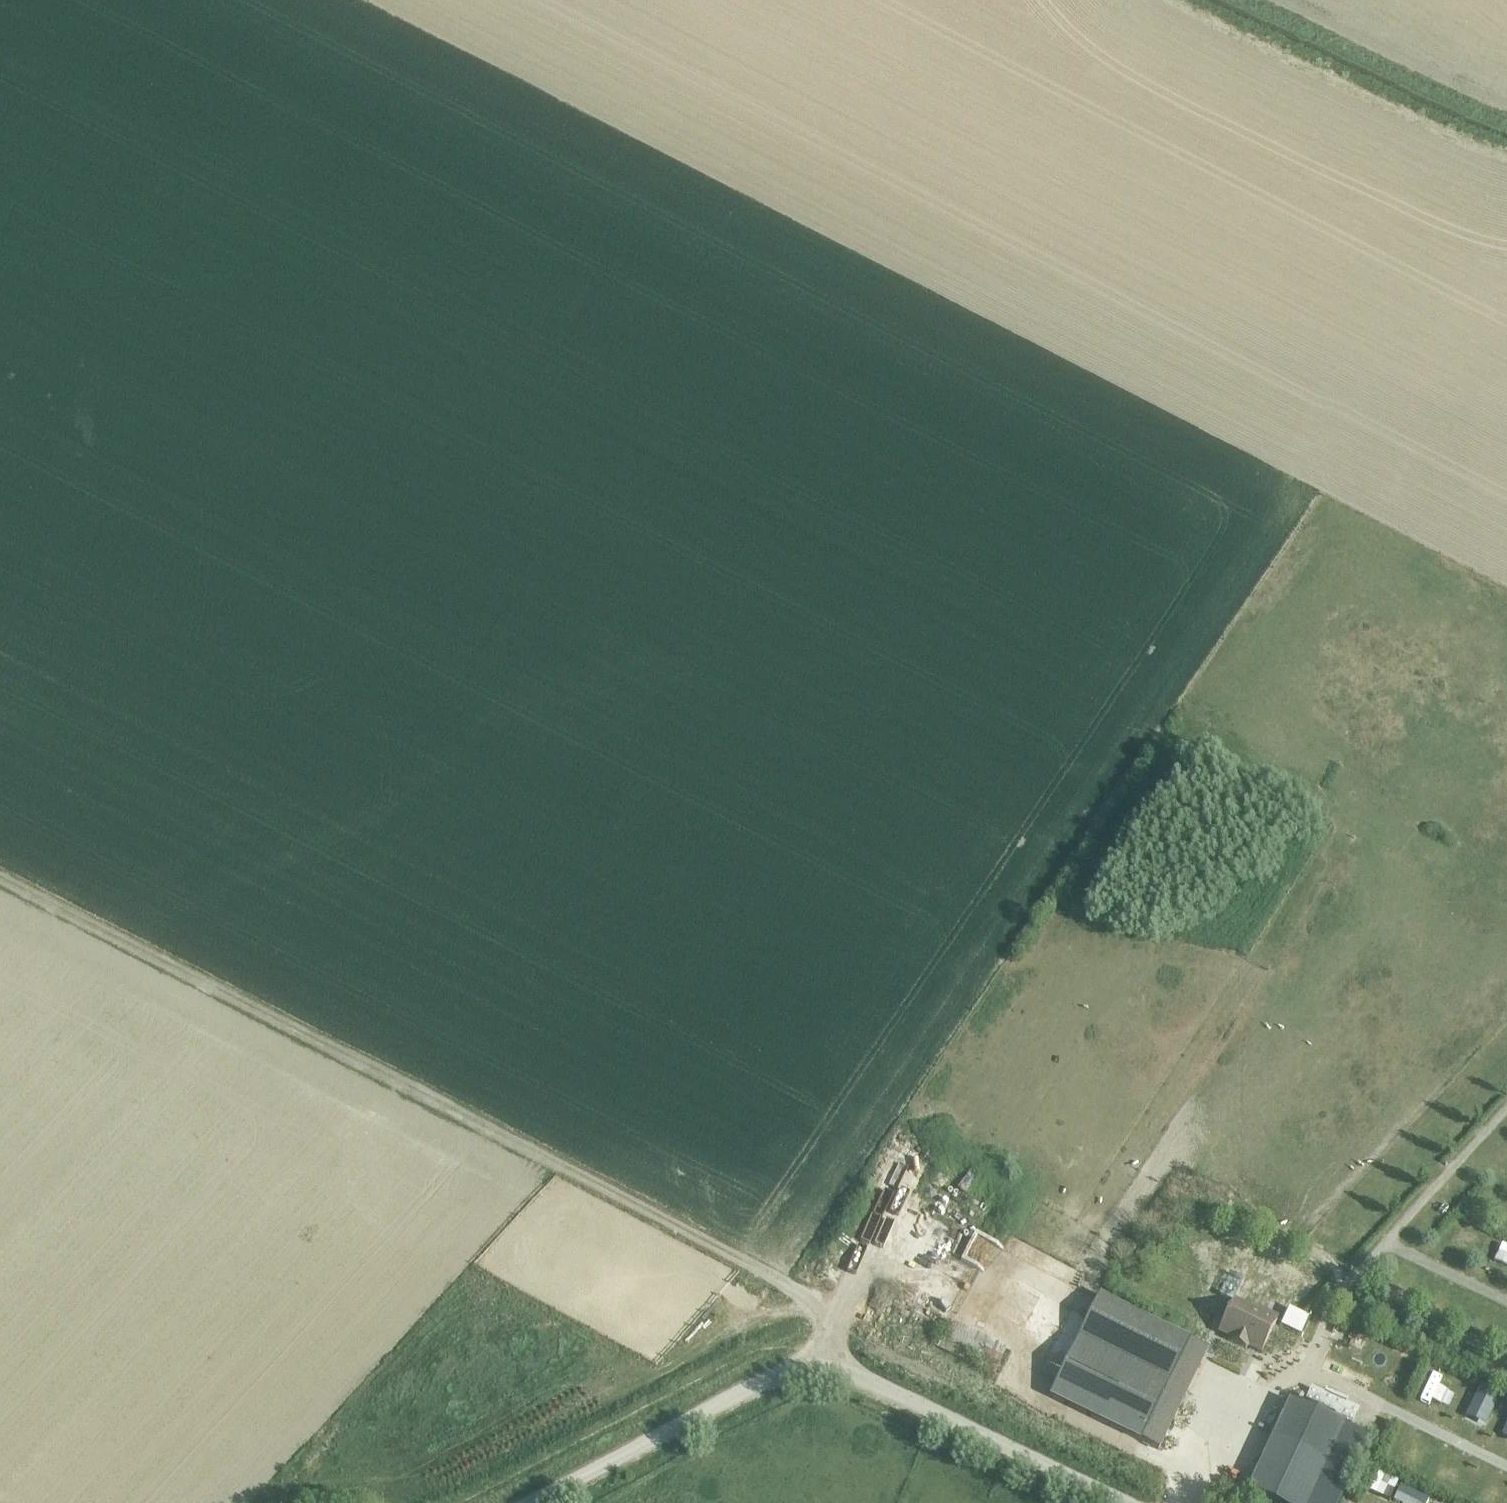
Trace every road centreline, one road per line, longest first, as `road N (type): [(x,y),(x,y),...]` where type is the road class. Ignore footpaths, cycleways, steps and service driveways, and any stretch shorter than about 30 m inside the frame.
road 1 (unclassified): [(531,1502),(766,1380),(811,1369),(859,1377),(1123,1502)]

